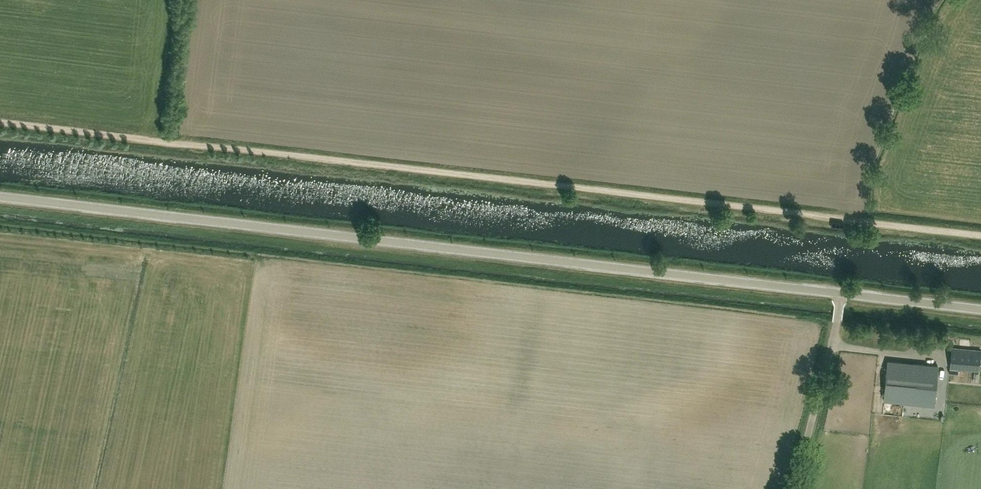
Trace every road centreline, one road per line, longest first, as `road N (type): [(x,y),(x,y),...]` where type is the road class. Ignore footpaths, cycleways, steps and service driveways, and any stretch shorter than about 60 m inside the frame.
road 1 (track): [(0,122),(980,235)]
road 2 (unclassified): [(840,293),(0,197)]
road 3 (unclassified): [(794,488),(840,293)]
road 4 (unclassified): [(980,310),(840,293)]

